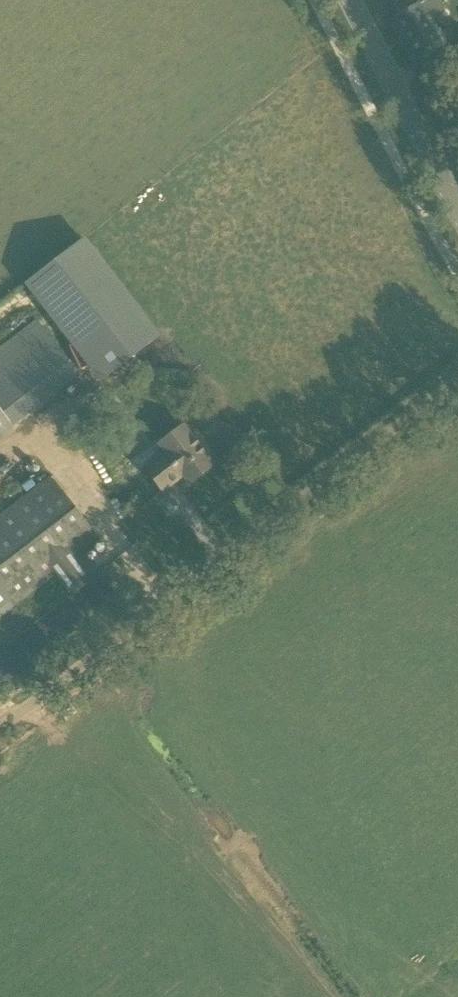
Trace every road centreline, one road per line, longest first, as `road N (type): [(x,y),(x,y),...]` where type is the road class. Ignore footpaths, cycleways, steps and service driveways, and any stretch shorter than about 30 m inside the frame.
road 1 (unclassified): [(0,723),(457,378)]
road 2 (tertiary): [(457,209),(345,0)]

